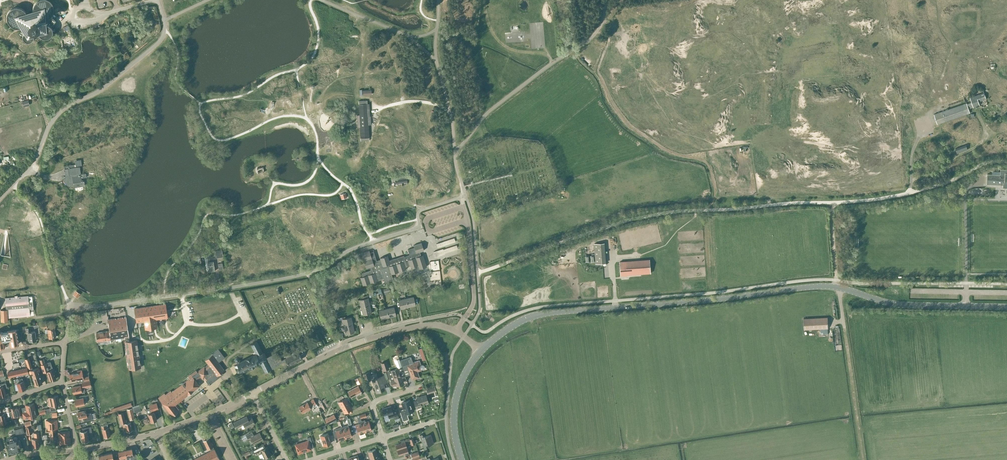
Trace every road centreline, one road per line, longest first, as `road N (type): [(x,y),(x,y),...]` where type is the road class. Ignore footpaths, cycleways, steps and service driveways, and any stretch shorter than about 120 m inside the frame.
road 1 (secondary): [(480,352),(535,315),(811,287),(903,304),(1006,307)]
road 2 (unclassified): [(0,198),(36,158),(53,118),(110,84),(160,40),(158,0)]
road 3 (track): [(835,202),(836,280),(864,459)]
road 4 (residential): [(255,394),(381,334),(421,326),(456,331)]

